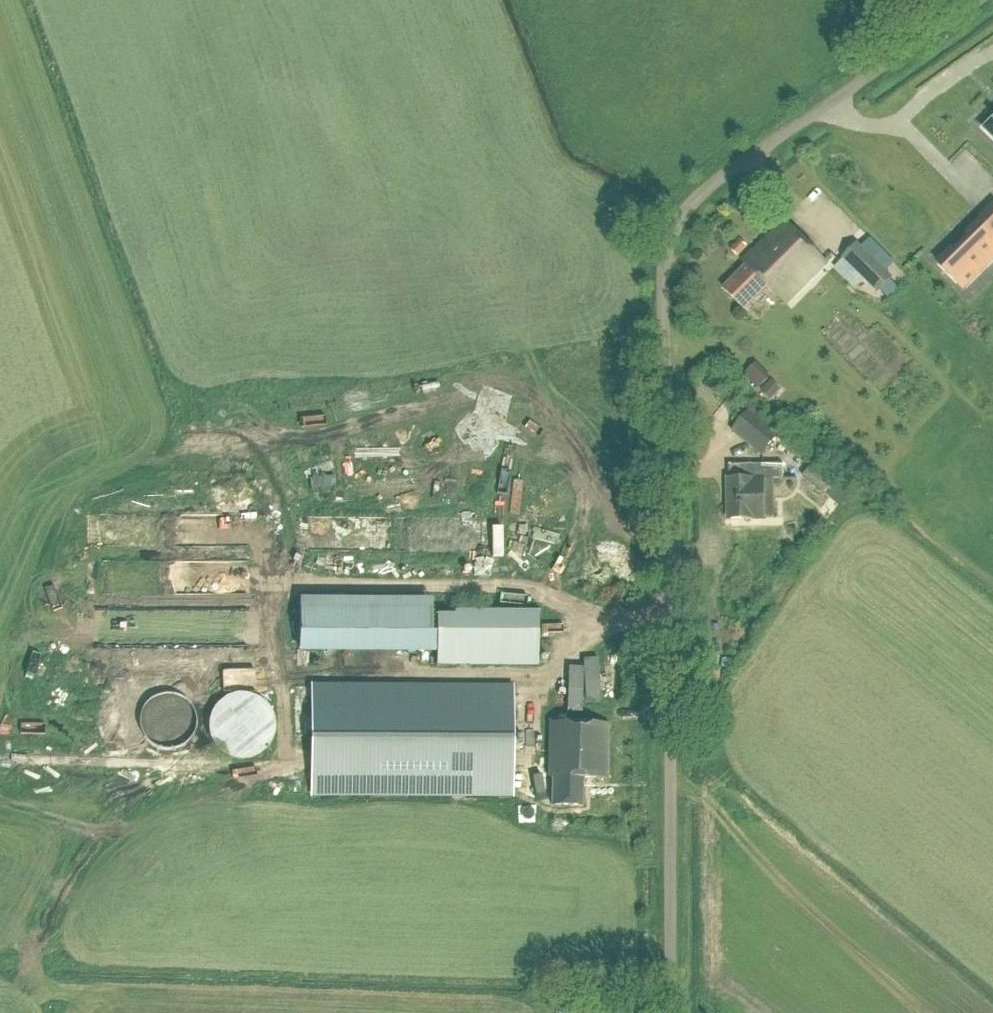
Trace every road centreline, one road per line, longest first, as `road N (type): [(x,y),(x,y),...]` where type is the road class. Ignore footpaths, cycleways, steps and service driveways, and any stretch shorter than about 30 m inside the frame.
road 1 (unclassified): [(671,1012),(666,258),(694,202),(734,165),(979,0)]

